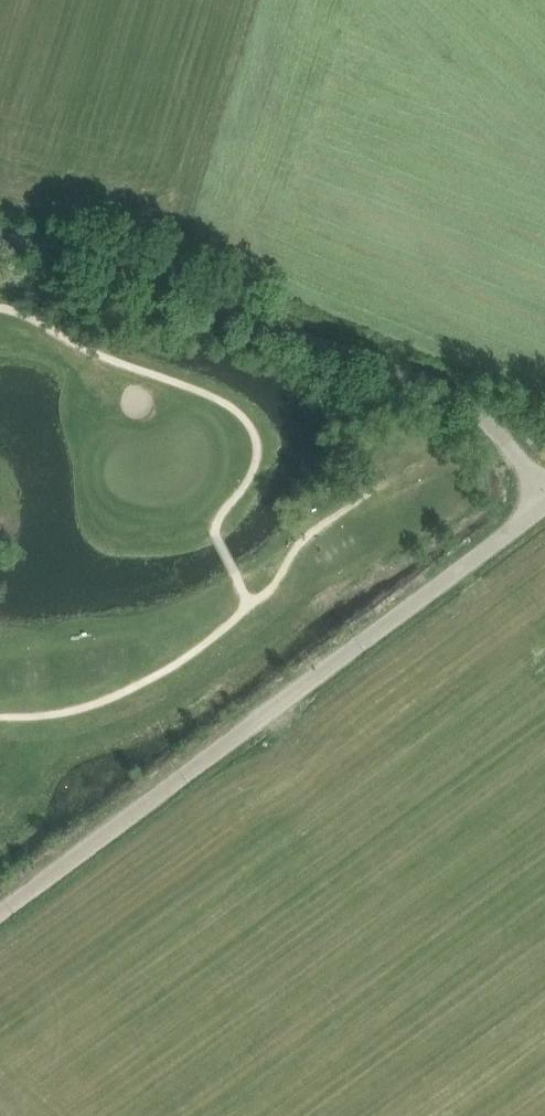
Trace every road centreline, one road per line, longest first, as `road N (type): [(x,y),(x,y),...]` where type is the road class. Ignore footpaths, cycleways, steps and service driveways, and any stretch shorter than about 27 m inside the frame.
road 1 (unclassified): [(0,915),(544,506)]
road 2 (unclassified): [(544,494),(497,432),(451,398),(114,267),(0,237)]

